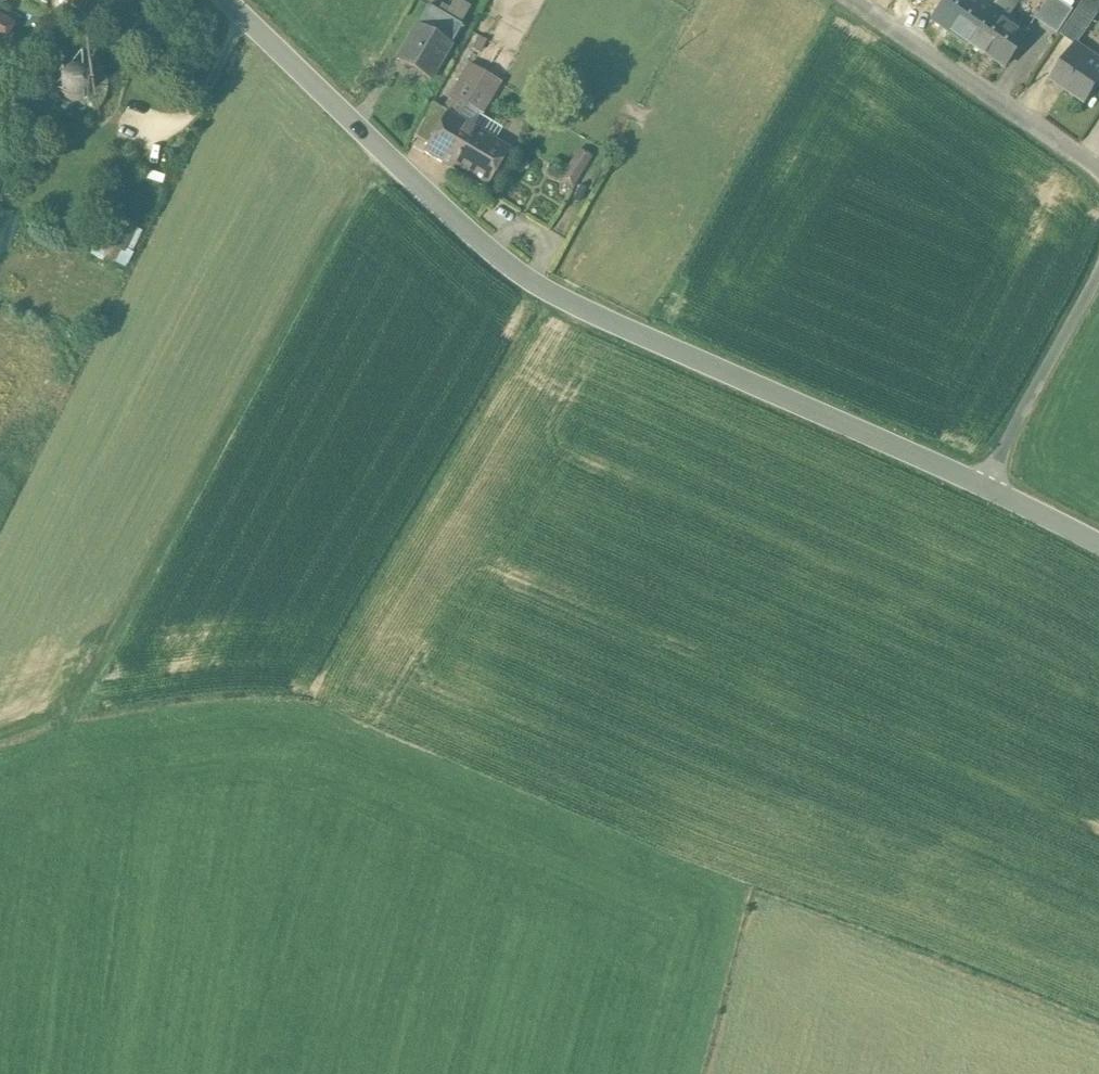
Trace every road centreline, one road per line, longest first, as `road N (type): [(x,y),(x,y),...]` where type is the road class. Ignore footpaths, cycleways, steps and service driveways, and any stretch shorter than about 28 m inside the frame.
road 1 (tertiary): [(225,0),(512,268),(567,303),(986,486)]
road 2 (residential): [(1098,180),(858,0)]
road 3 (residential): [(986,486),(1098,267)]
road 4 (tertiary): [(986,486),(1098,544)]

